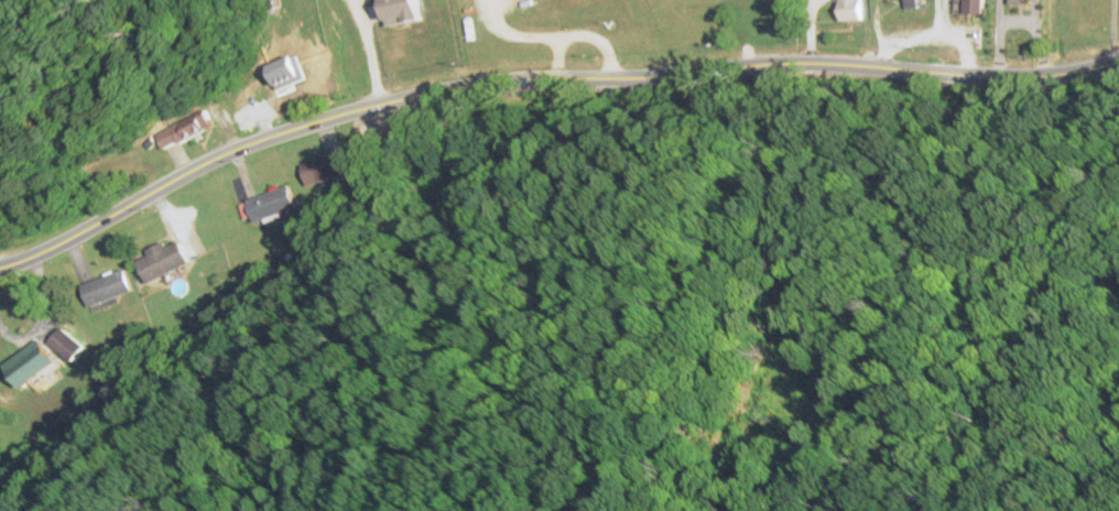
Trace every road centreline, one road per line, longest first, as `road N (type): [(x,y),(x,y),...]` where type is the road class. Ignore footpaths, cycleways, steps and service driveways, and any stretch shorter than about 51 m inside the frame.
road 1 (primary): [(1118,58),(1015,77),(778,63),(470,83),(346,110),(222,151),(0,265)]

